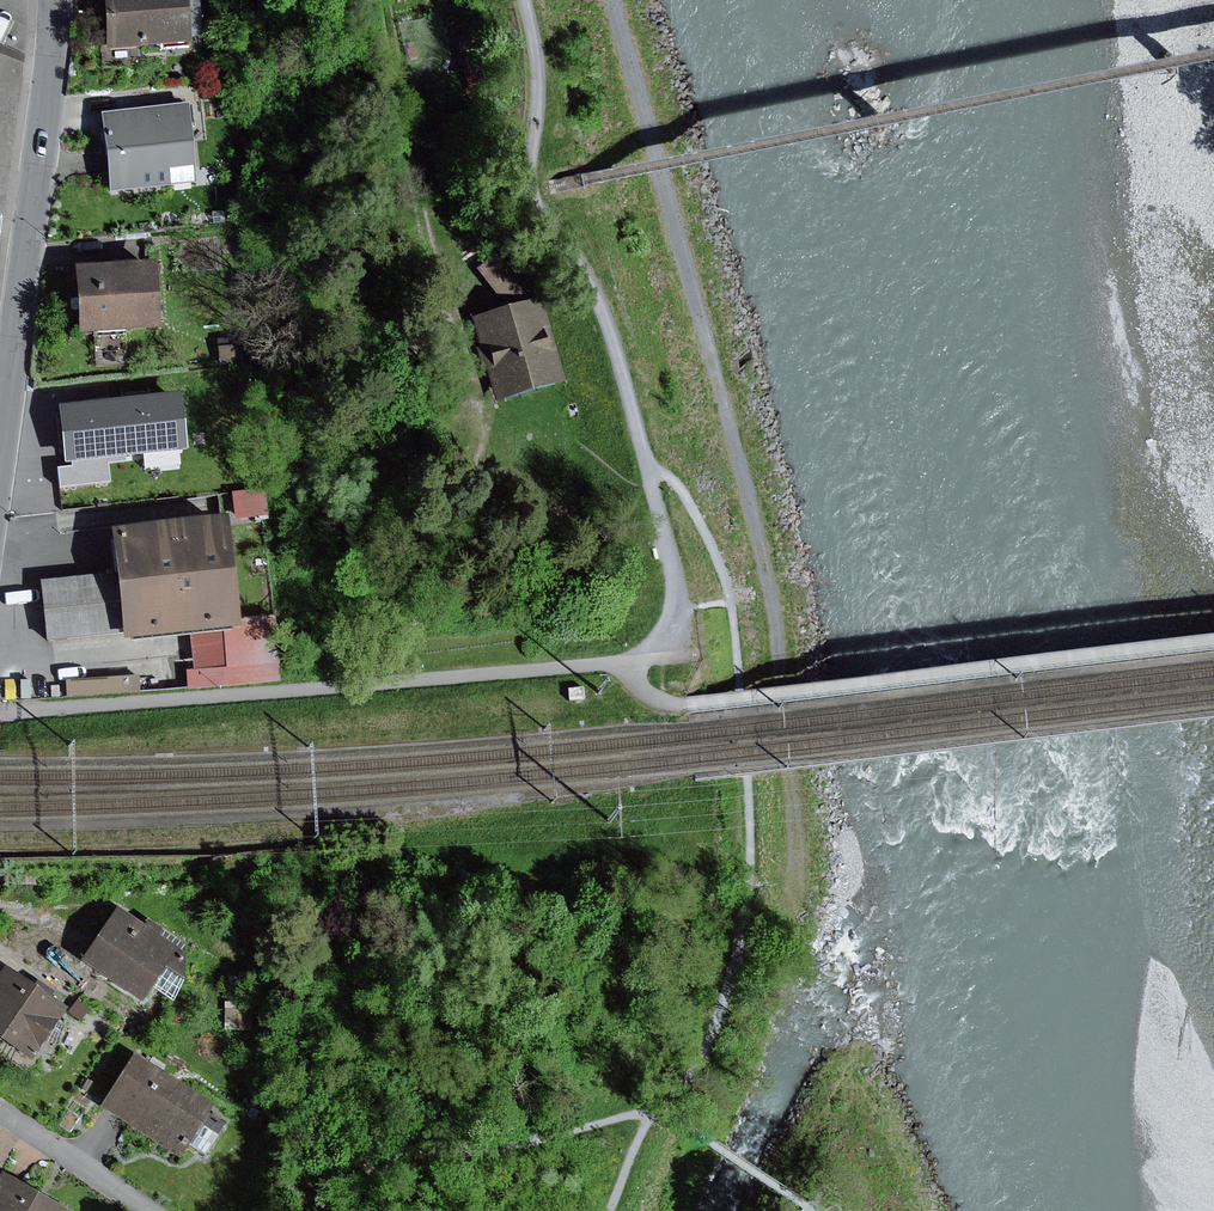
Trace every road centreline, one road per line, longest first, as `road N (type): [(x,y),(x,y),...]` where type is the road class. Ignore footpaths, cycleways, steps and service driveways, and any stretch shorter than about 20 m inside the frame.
road 1 (track): [(789,888),(796,854),(782,674),(750,508),(617,0)]
road 2 (track): [(524,0),(540,79),(528,177),(544,217),(597,294),(652,476),(681,608),(665,639),(627,661)]
road 3 (track): [(0,711),(627,661)]
road 4 (track): [(627,661),(660,703),(689,705),(1213,644)]
road 5 (residential): [(0,461),(32,256),(57,0)]
road 6 (track): [(384,0),(422,214),(488,310)]
road 7 (residential): [(0,1110),(149,1210)]

